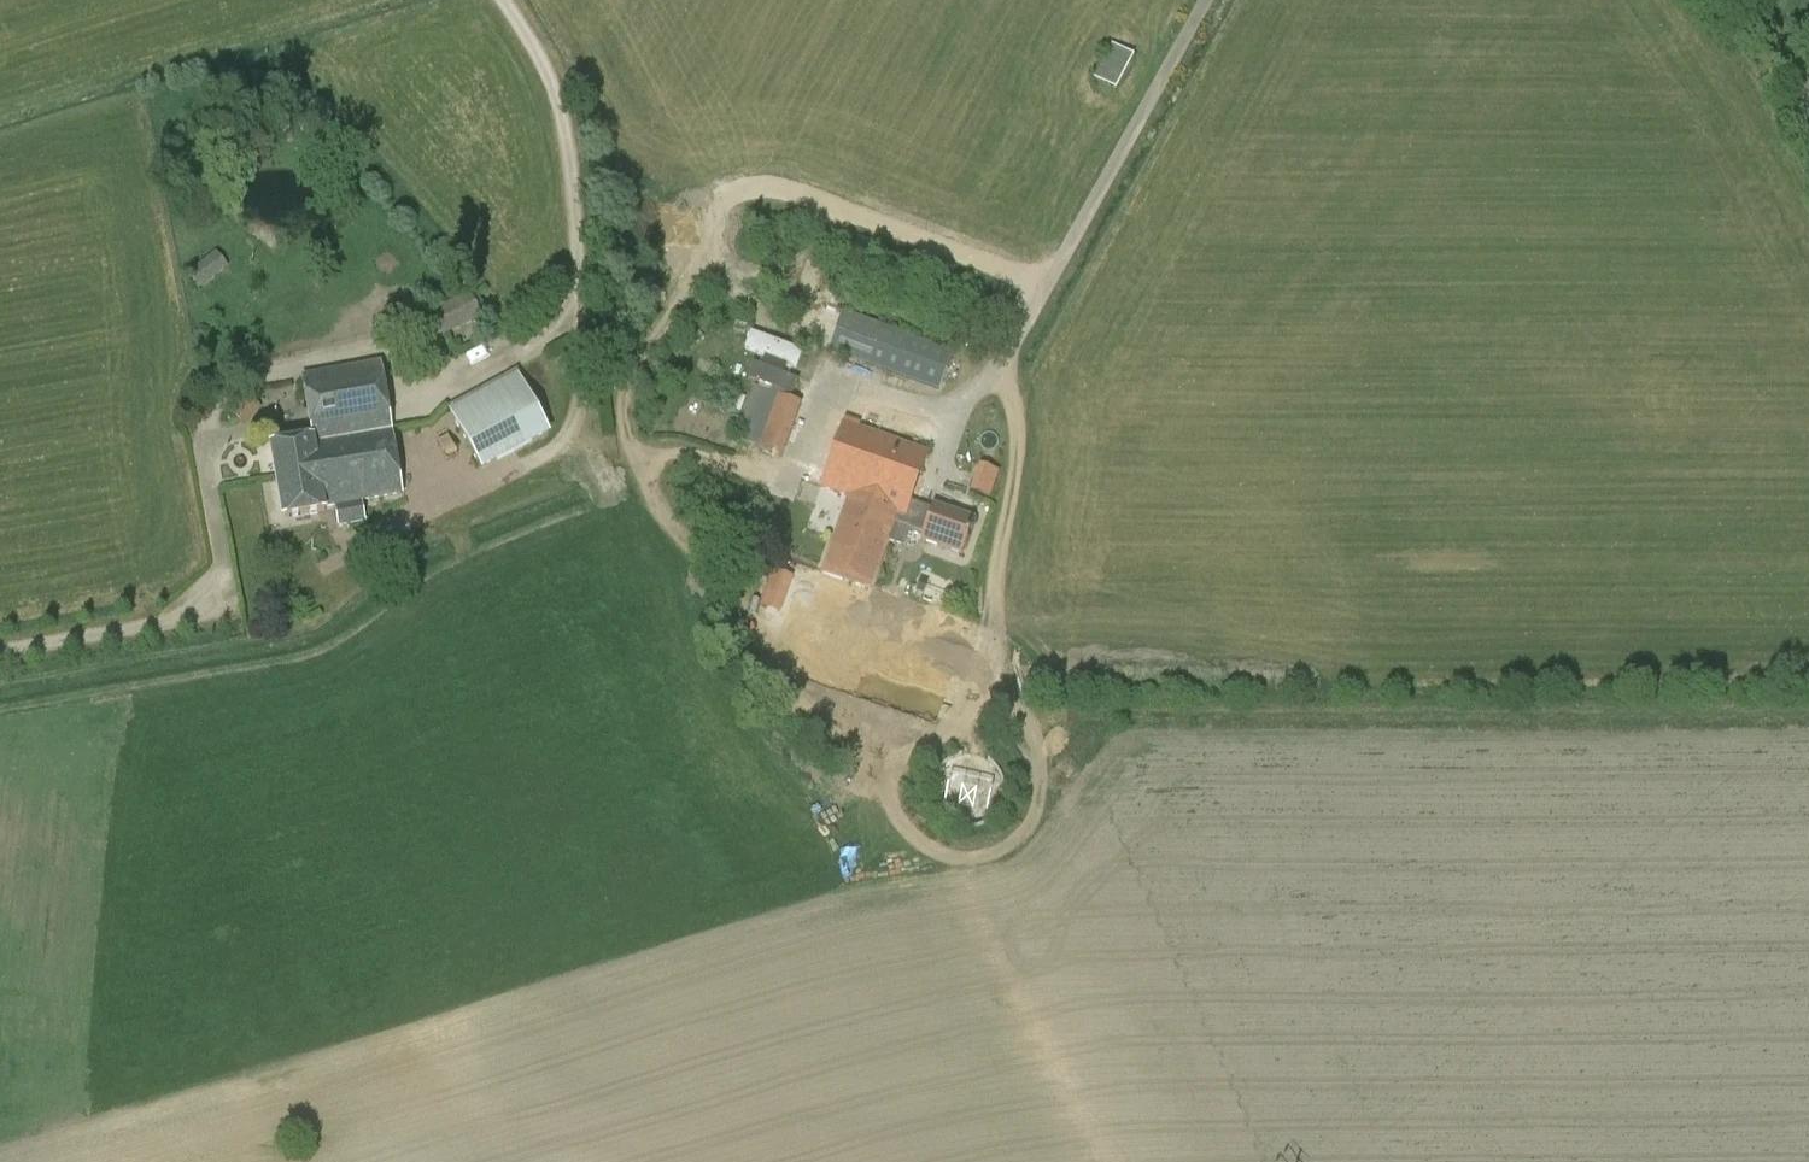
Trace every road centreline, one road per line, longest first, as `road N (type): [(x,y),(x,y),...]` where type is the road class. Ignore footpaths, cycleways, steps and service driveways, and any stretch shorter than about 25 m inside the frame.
road 1 (track): [(1011,350),(1006,387),(1019,449),(974,709),(1808,711)]
road 2 (unclassified): [(576,326),(548,66),(504,0)]
road 3 (unclassified): [(1808,108),(1735,0)]

